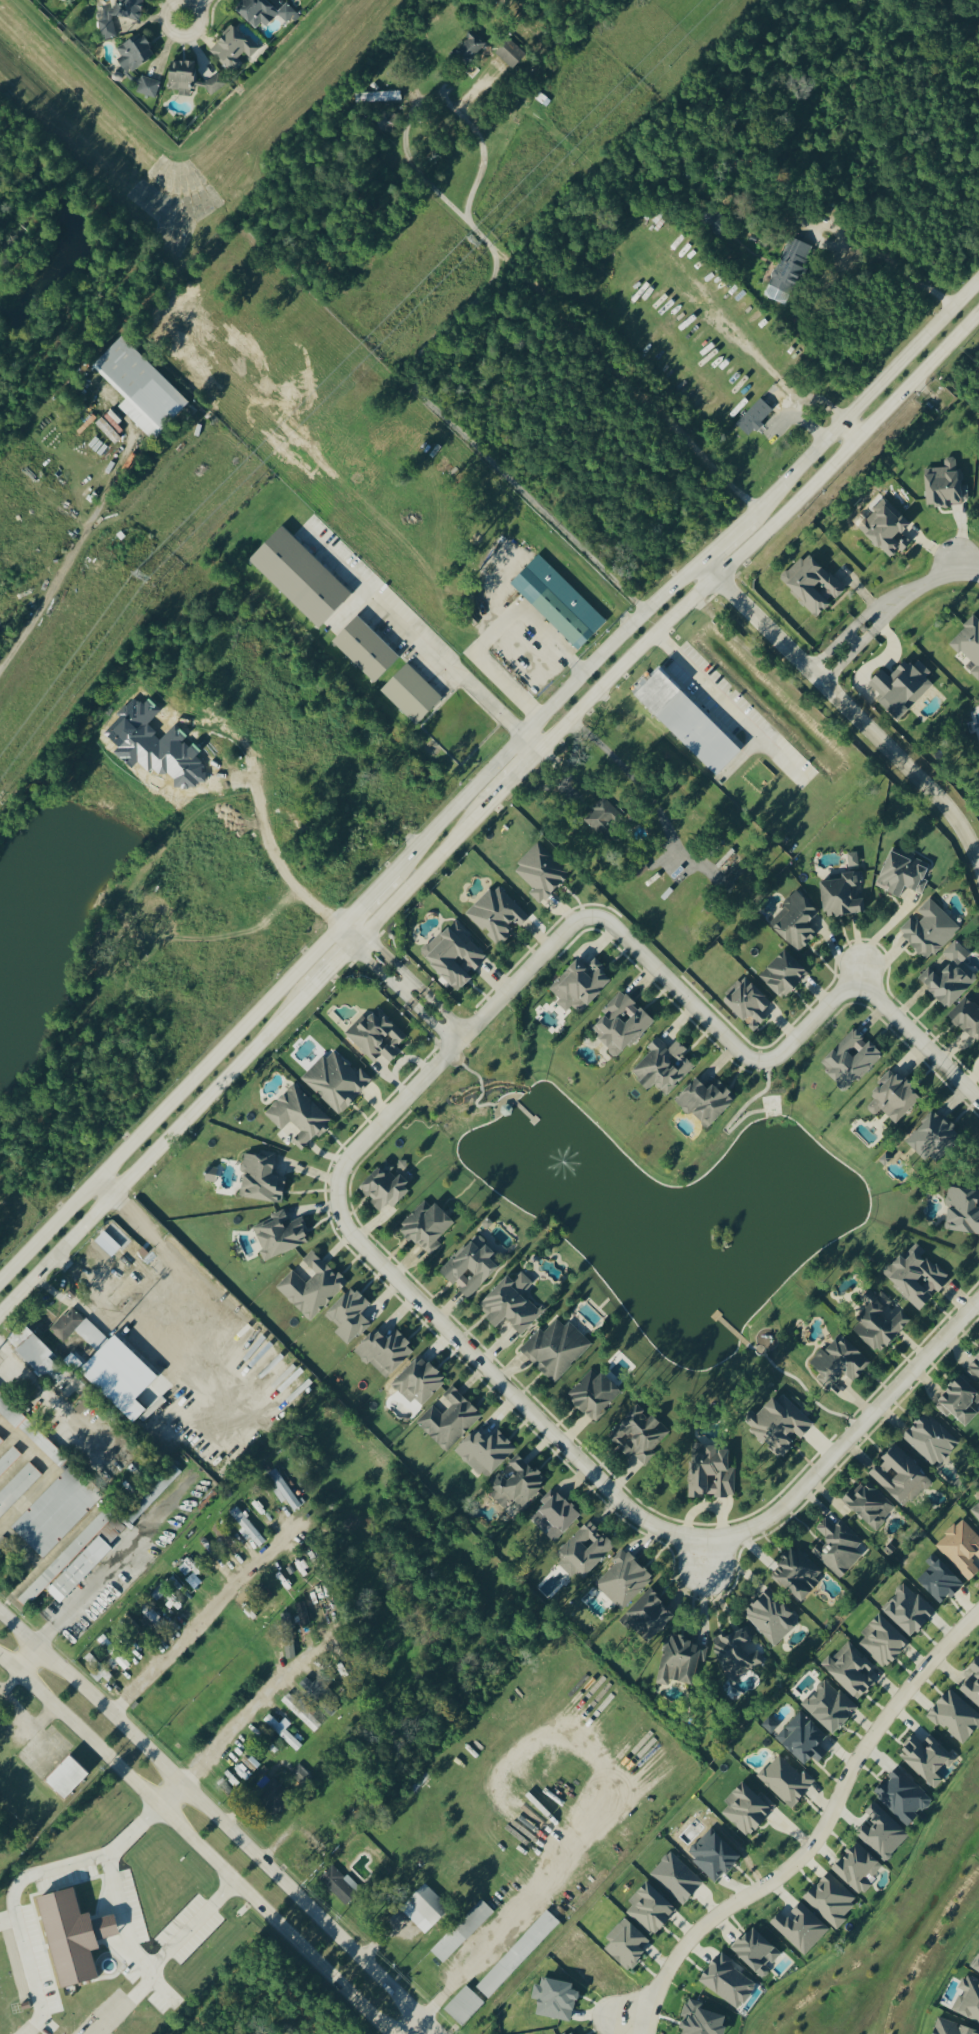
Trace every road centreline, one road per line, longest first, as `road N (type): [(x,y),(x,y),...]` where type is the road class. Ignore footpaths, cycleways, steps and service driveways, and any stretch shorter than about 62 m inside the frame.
road 1 (secondary): [(540,749),(978,311)]
road 2 (track): [(0,800),(151,580),(386,332)]
road 3 (secondary): [(433,2033),(0,1611)]
road 4 (residential): [(648,2033),(685,1946),(812,1851),(870,1741),(978,1614)]
road 5 (secondary): [(0,1656),(387,2033)]
road 6 (track): [(645,610),(418,389),(419,366),(502,273),(469,224)]
road 7 (residential): [(336,1199),(350,1233),(626,1506),(674,1532),(707,1536)]
road 8 (secondary): [(343,924),(0,1279)]
road 9 (secondary): [(0,1312),(303,996)]
road 10 (secondary): [(699,561),(394,871)]
road 11 (residential): [(699,561),(934,792),(978,868)]
road 12 (residential): [(592,915),(576,919),(343,1162),(336,1199)]
road 13 (track): [(757,508),(490,249)]
road 14 (residential): [(707,1536),(748,1528),(785,1505),(978,1298)]
road 15 (secondary): [(978,279),(746,518)]
road 16 (track): [(469,224),(481,141),(448,104),(426,103),(413,112),(404,138),(412,165),(469,224)]
road 17 (residential): [(978,1098),(866,990),(842,991),(775,1057),(758,1060)]
road 18 (residential): [(758,1060),(607,919),(592,915)]
road 19 (secondary): [(358,938),(484,807)]

